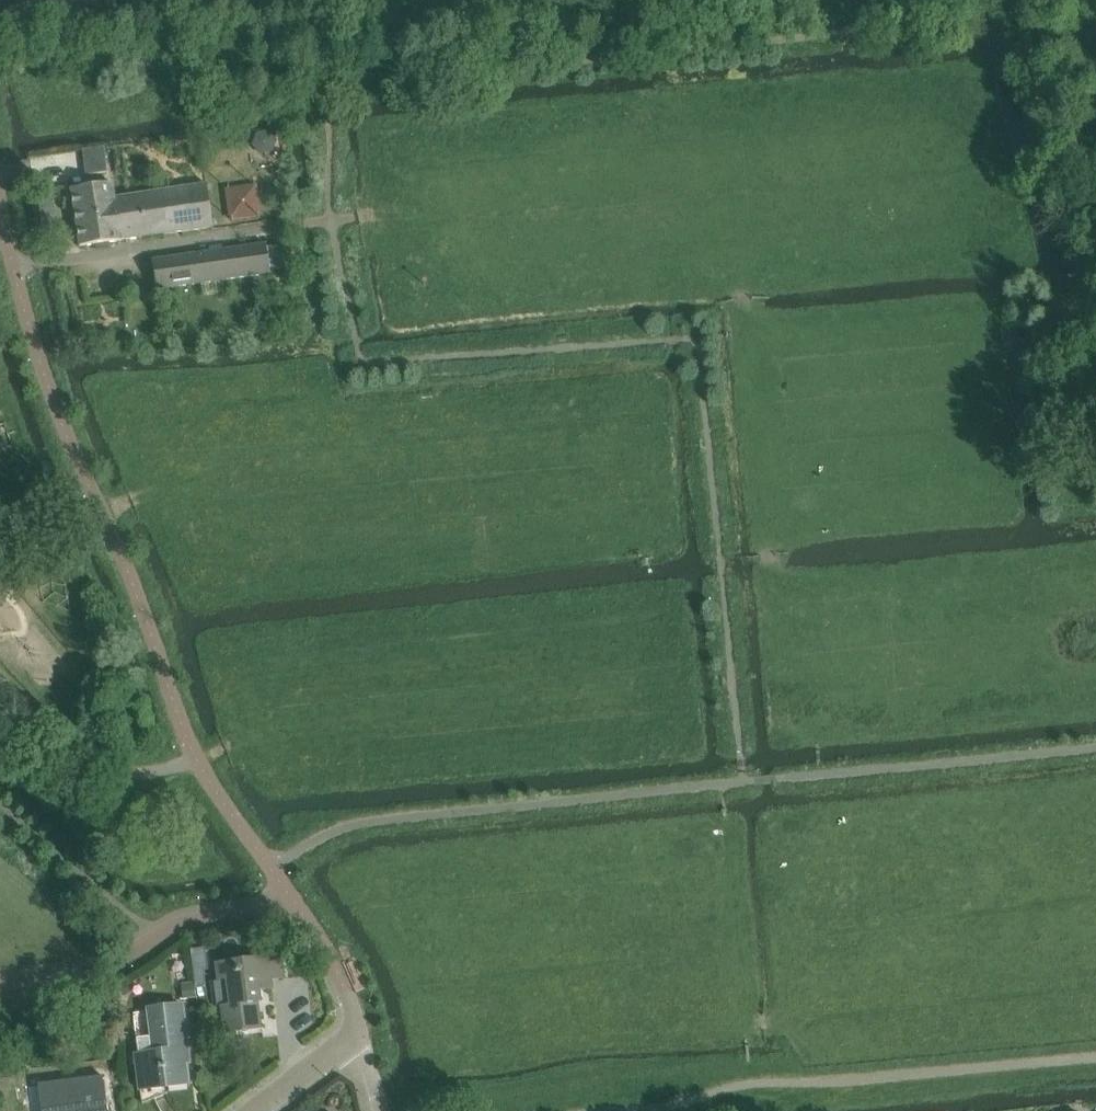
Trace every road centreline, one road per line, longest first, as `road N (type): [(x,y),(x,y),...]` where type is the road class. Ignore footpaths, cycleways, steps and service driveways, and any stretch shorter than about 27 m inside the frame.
road 1 (residential): [(254,1110),(357,1032)]

